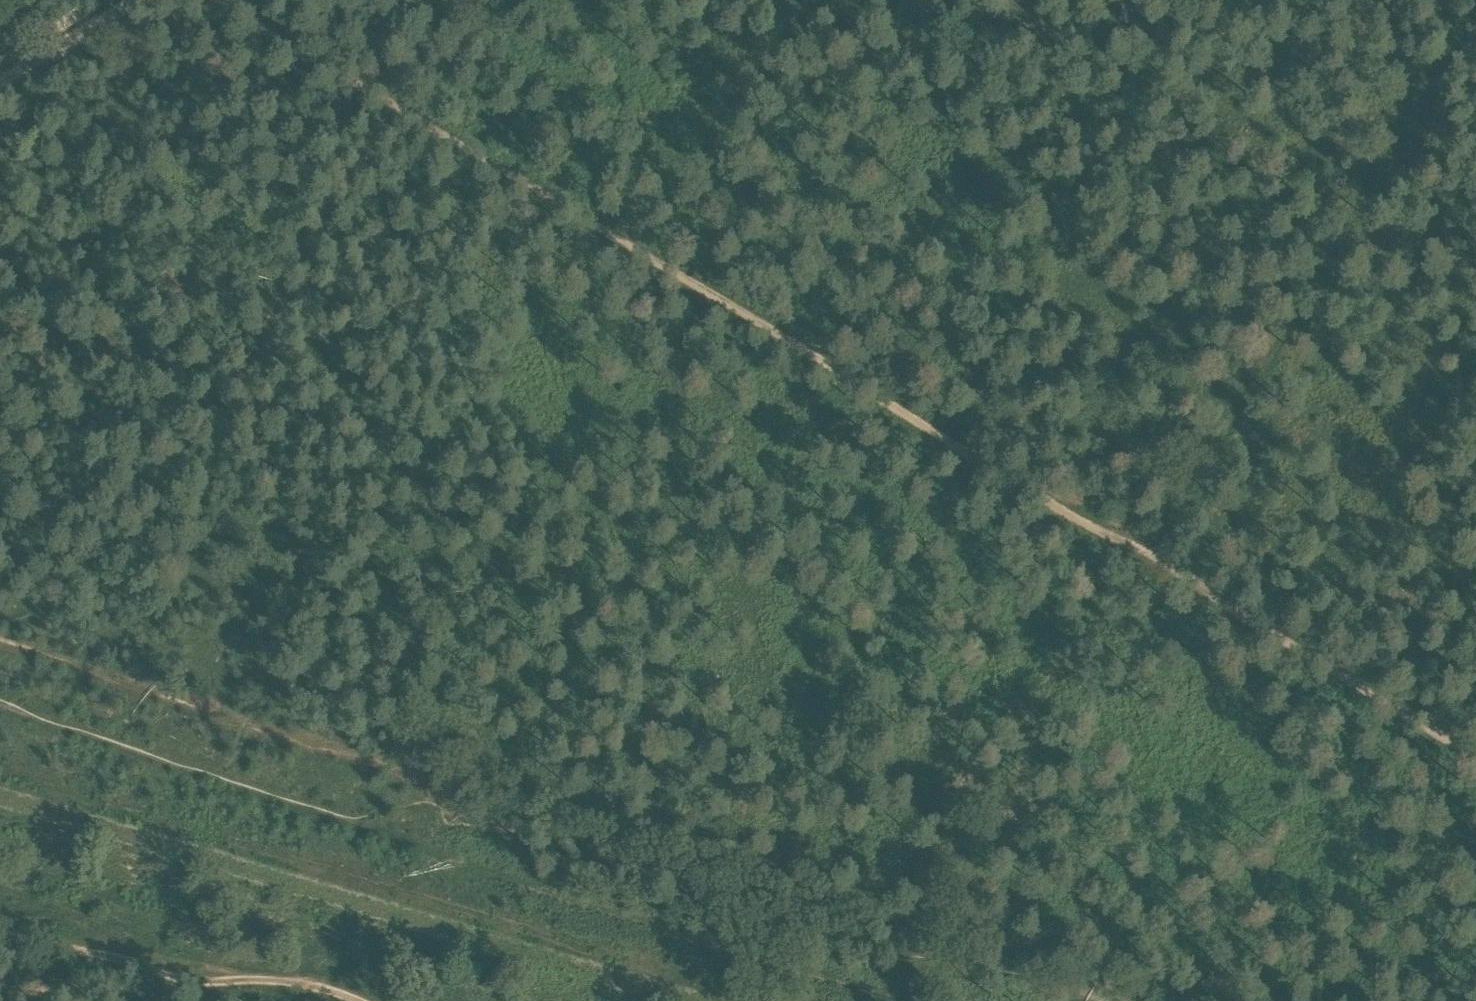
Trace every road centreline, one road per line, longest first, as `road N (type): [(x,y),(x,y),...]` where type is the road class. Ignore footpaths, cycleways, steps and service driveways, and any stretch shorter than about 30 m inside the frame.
road 1 (track): [(216,0),(520,177),(1159,572)]
road 2 (track): [(1159,572),(1475,34)]
road 3 (track): [(943,958),(1159,572)]
road 4 (track): [(362,1000),(304,983),(198,981),(0,925)]
road 5 (track): [(1159,572),(1475,760)]
road 6 (track): [(162,0),(0,94)]

